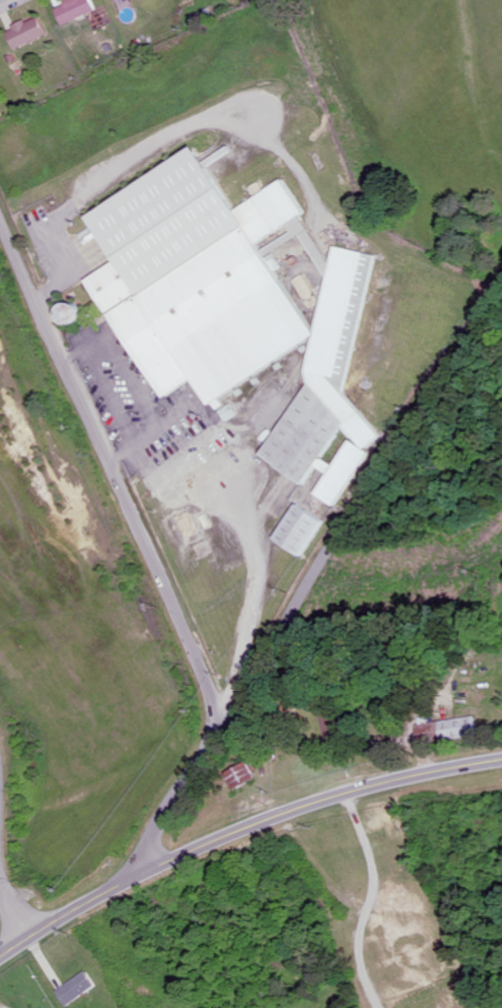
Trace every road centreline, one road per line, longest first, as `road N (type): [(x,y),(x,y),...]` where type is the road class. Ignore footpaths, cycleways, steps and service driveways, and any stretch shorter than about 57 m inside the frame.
road 1 (residential): [(226,729),(0,218)]
road 2 (tertiary): [(0,958),(146,874),(272,819),(367,788),(501,760)]
road 3 (residential): [(226,729),(313,577),(501,298)]
road 4 (residential): [(146,874),(162,829),(226,729)]

